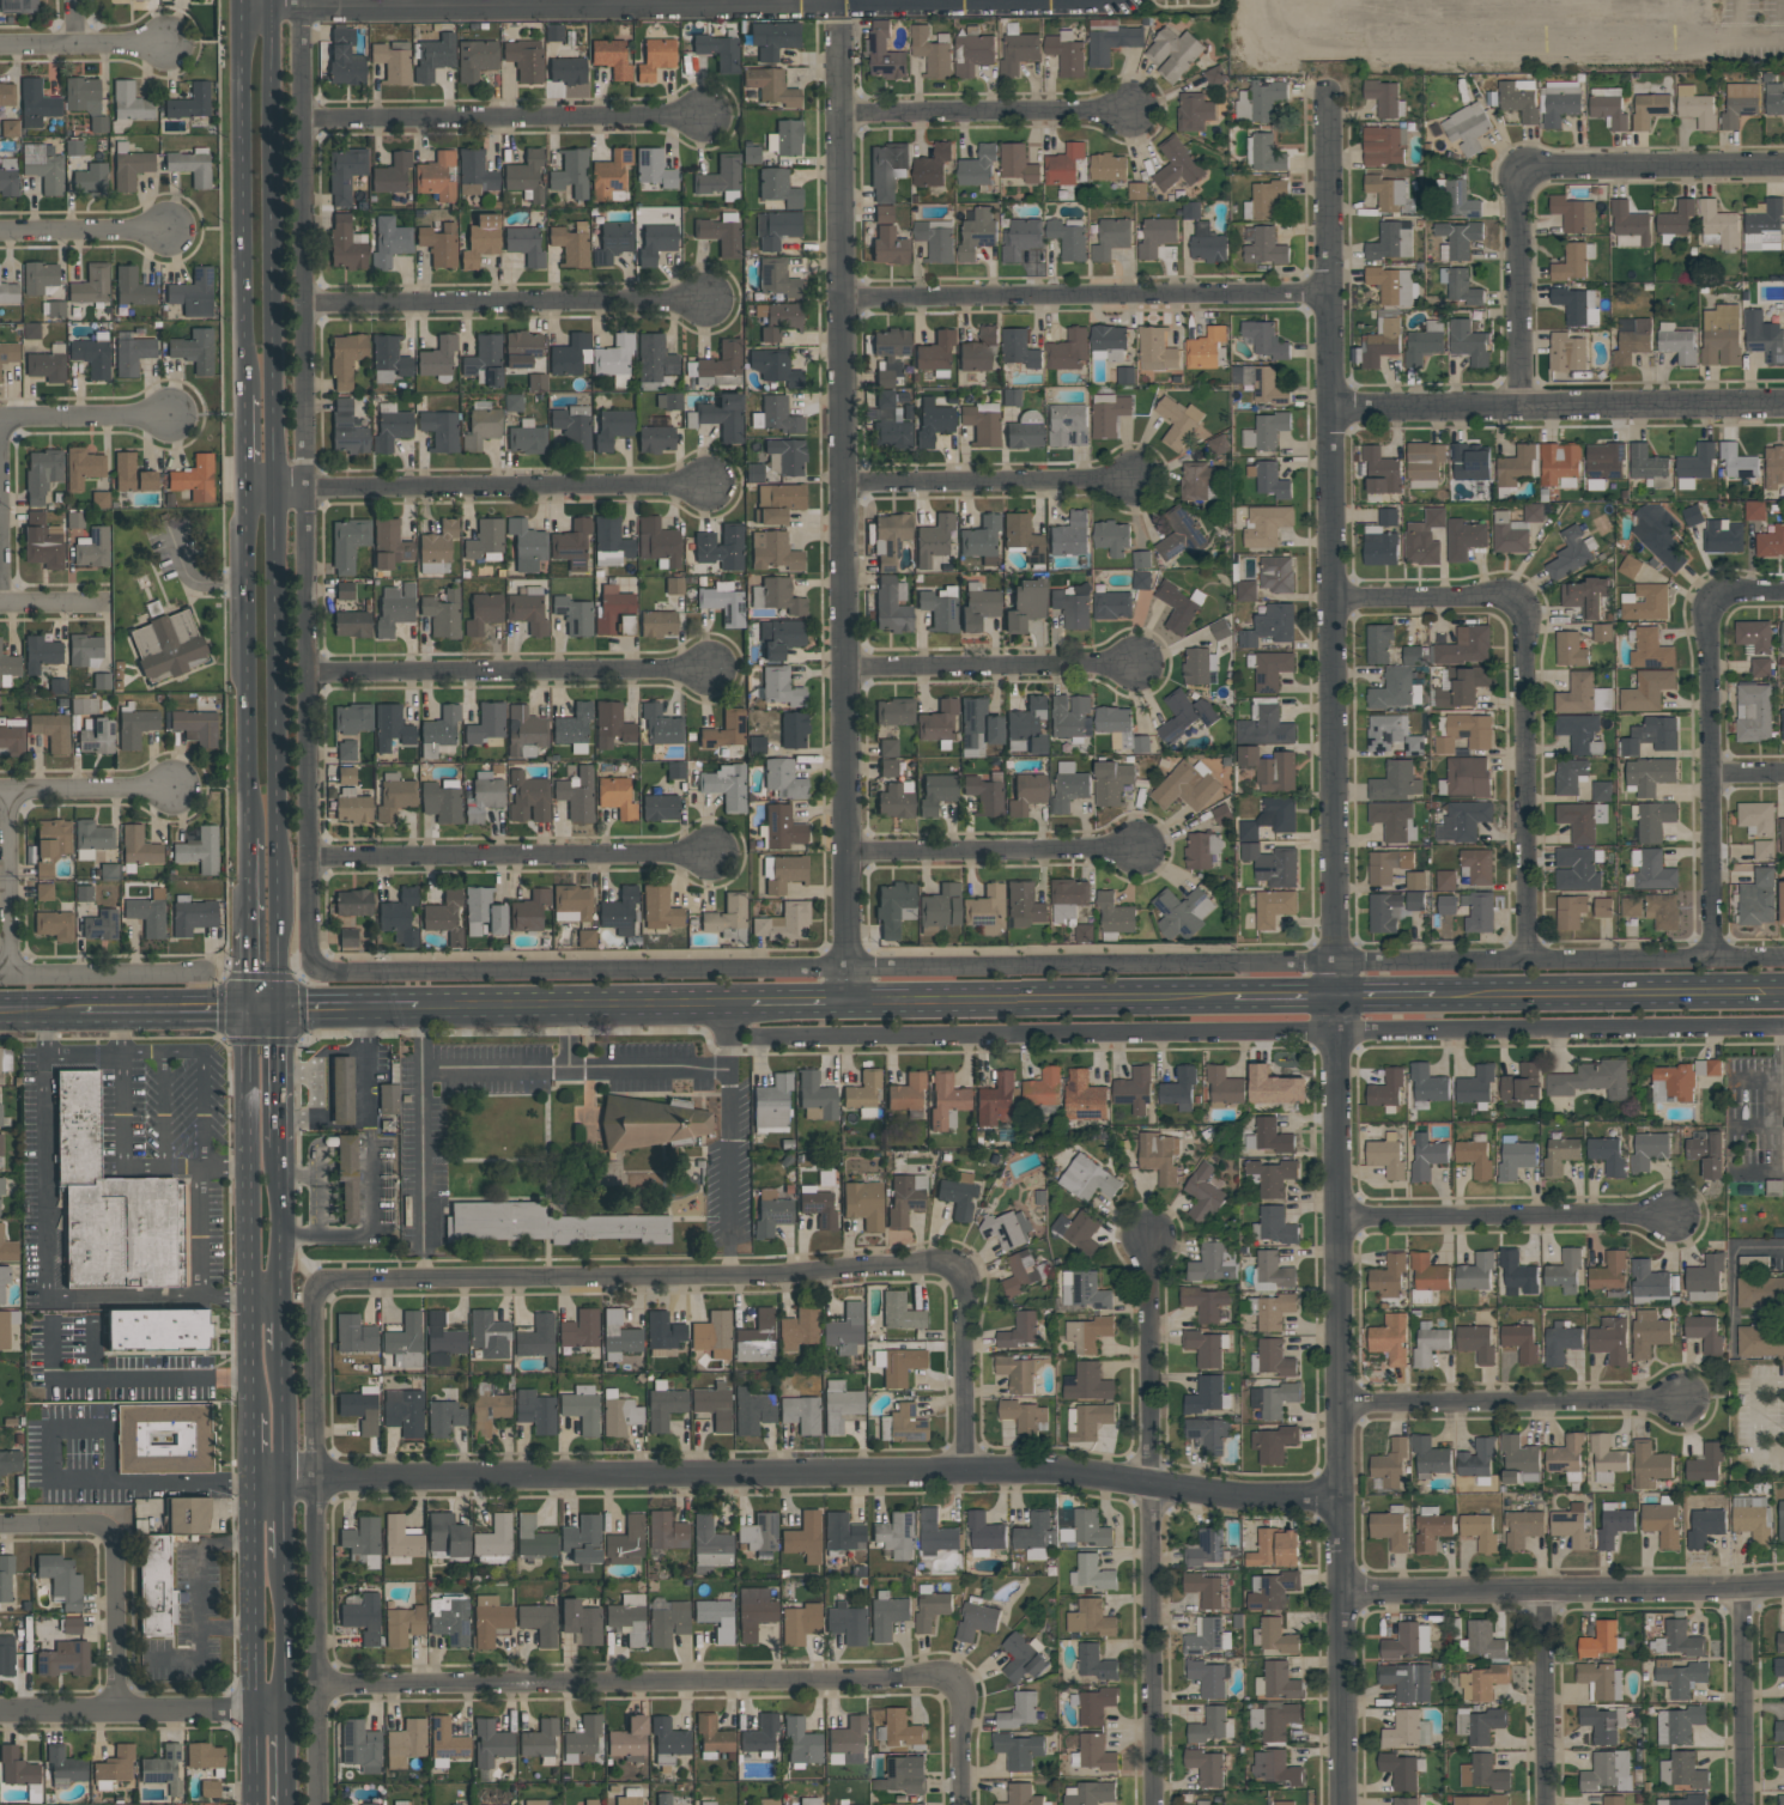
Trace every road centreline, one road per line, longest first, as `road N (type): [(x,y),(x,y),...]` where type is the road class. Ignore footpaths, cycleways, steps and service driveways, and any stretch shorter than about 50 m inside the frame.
road 1 (residential): [(1323,89),(1341,1804)]
road 2 (residential): [(1783,958),(346,973),(310,962)]
road 3 (residential): [(255,1483),(1052,1470),(1341,1505)]
road 4 (residential): [(760,1039),(1783,1033)]
road 5 (secondary): [(277,1011),(274,0)]
road 6 (residential): [(842,41),(854,1001)]
road 7 (residential): [(321,1287),(966,1266),(966,1471)]
road 8 (residential): [(242,8),(1080,0)]
road 9 (residential): [(320,1683),(965,1676),(964,1804)]
road 10 (residential): [(311,671),(305,7)]
road 11 (residential): [(1149,1232),(1153,1804)]
road 12 (residential): [(1331,596),(1519,601),(1525,959)]
road 13 (residential): [(321,1287),(314,1354),(318,1804)]
road 14 (residential): [(1517,407),(1519,170),(1783,165)]
road 15 (residential): [(845,297),(1327,298)]
road 16 (residential): [(248,488),(706,482)]
road 17 (residential): [(1329,409),(1783,404)]
road 18 (residential): [(1340,1596),(1783,1586)]
road 19 (residential): [(1713,959),(1707,616),(1733,592),(1783,591)]
road 20 (residential): [(305,303),(712,304)]
road 21 (residential): [(309,857),(714,859)]
road 22 (residential): [(302,118),(706,115)]
road 23 (secondary): [(244,1010),(254,1412)]
road 24 (residential): [(311,671),(705,674)]
road 25 (secondary): [(242,8),(247,395)]
road 26 (tertiary): [(854,1001),(1232,998)]
road 27 (tertiary): [(1433,996),(1783,991)]
road 28 (secondary): [(248,488),(247,838)]
road 29 (residential): [(1340,1400),(1687,1402)]
road 30 (residential): [(1337,1216),(1675,1214)]
road 31 (tertiary): [(418,1008),(751,1002)]
road 32 (secondary): [(255,1483),(257,1804)]
road 33 (residential): [(0,1525),(117,1525),(117,1714)]
road 34 (residential): [(850,490),(1148,488)]
road 35 (residential): [(848,670),(1140,671)]
road 36 (residential): [(310,962),(311,671)]
road 37 (residential): [(0,1714),(289,1712)]
road 38 (residential): [(843,115),(1131,111)]
road 39 (residential): [(852,853),(1136,851)]
road 40 (residential): [(1743,1587),(1741,1804)]
road 41 (residential): [(1543,1591),(1542,1804)]
road 42 (residential): [(210,970),(0,972)]
road 43 (residential): [(17,789),(17,972)]
road 44 (residential): [(0,789),(177,786)]
road 45 (residential): [(0,230),(170,229)]
road 46 (residential): [(0,420),(168,414)]
road 47 (tertiary): [(78,1009),(244,1010)]
road 48 (secondary): [(289,1712),(287,1556)]
road 49 (tertiary): [(277,1011),(418,1008)]
road 50 (secondary): [(279,1147),(277,1011)]
road 51 (secondary): [(286,1482),(284,1350)]

